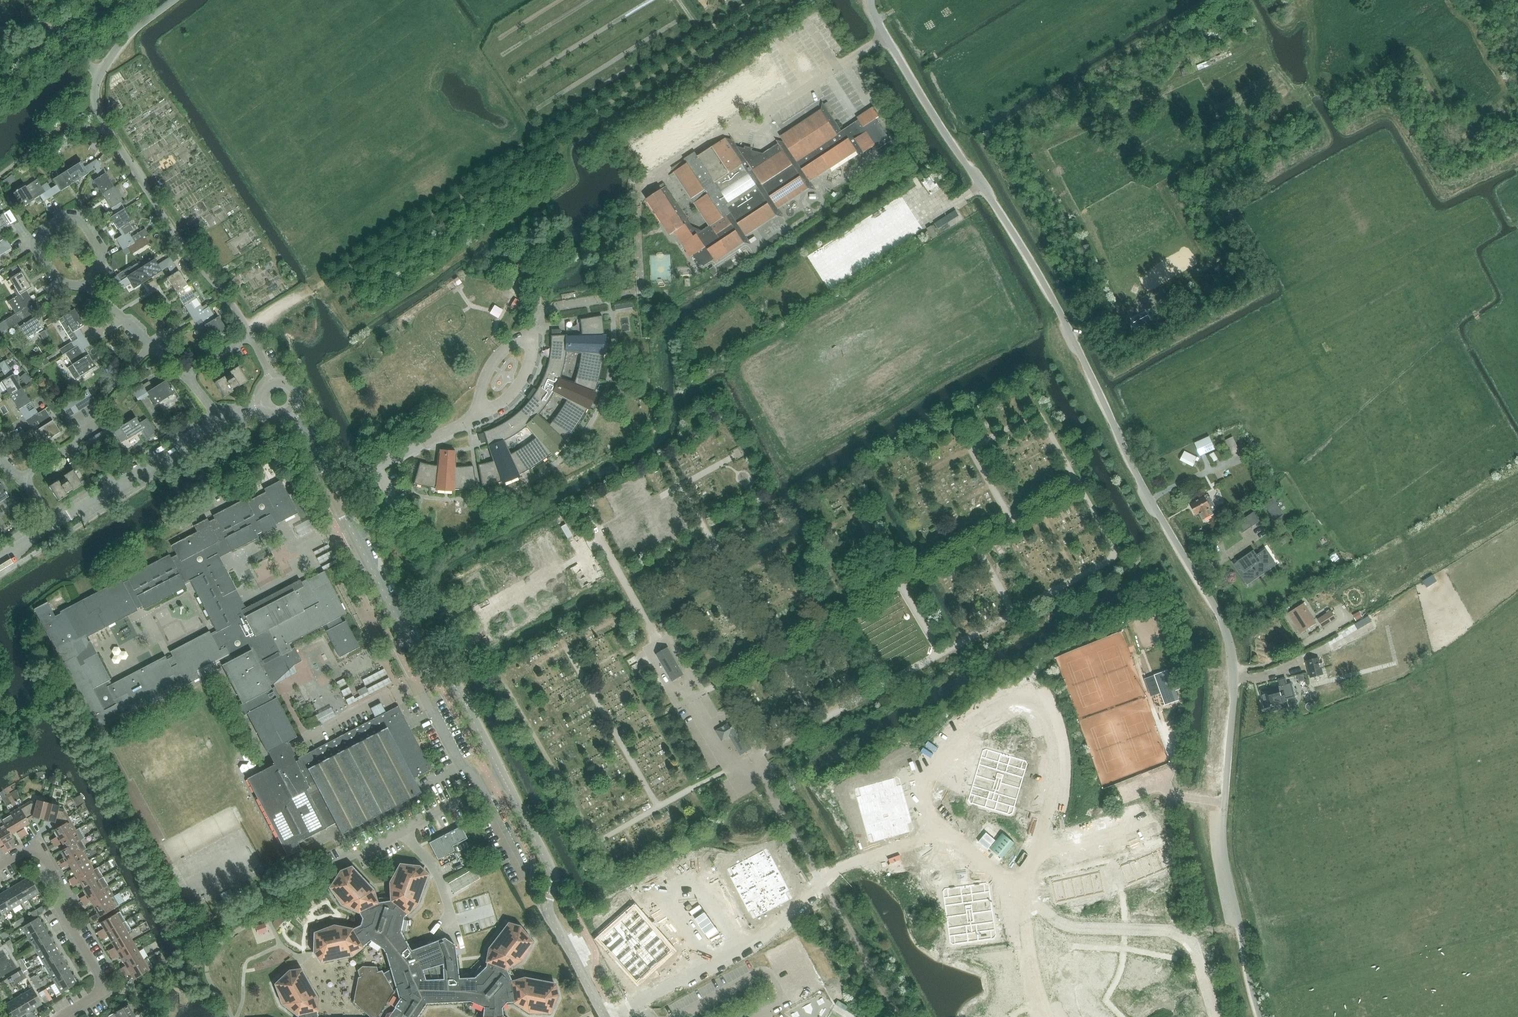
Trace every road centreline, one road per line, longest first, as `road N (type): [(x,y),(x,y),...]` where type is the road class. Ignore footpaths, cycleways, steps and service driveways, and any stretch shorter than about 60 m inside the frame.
road 1 (unclassified): [(1260,1016),(1223,846),(1235,680),(1227,633),(1151,503),(1041,278),(885,37),(870,0)]
road 2 (residential): [(605,1016),(548,915),(549,867),(458,691),(419,662),(290,418)]
road 3 (track): [(773,0),(246,328)]
road 4 (residential): [(1020,893),(935,827),(920,794),(936,754),(976,716),(1012,699),(1049,714),(1056,745),(1053,788),(1031,857)]
road 5 (residential): [(252,338),(105,126),(100,77)]
road 6 (residential): [(1217,1016),(1192,943),(1166,931),(1066,926),(1020,893)]
road 7 (residential): [(0,866),(28,851),(45,858),(65,891),(65,917),(102,979),(98,995),(60,1016)]
road 8 (residential): [(57,525),(224,421)]
road 9 (residential): [(21,478),(79,441),(106,392),(161,353)]
road 10 (residential): [(88,231),(75,220),(59,222),(38,244),(62,284),(86,286)]
road 11 (residential): [(1020,893),(1028,965),(1044,1016)]
road 12 (residential): [(1148,820),(1031,857)]

